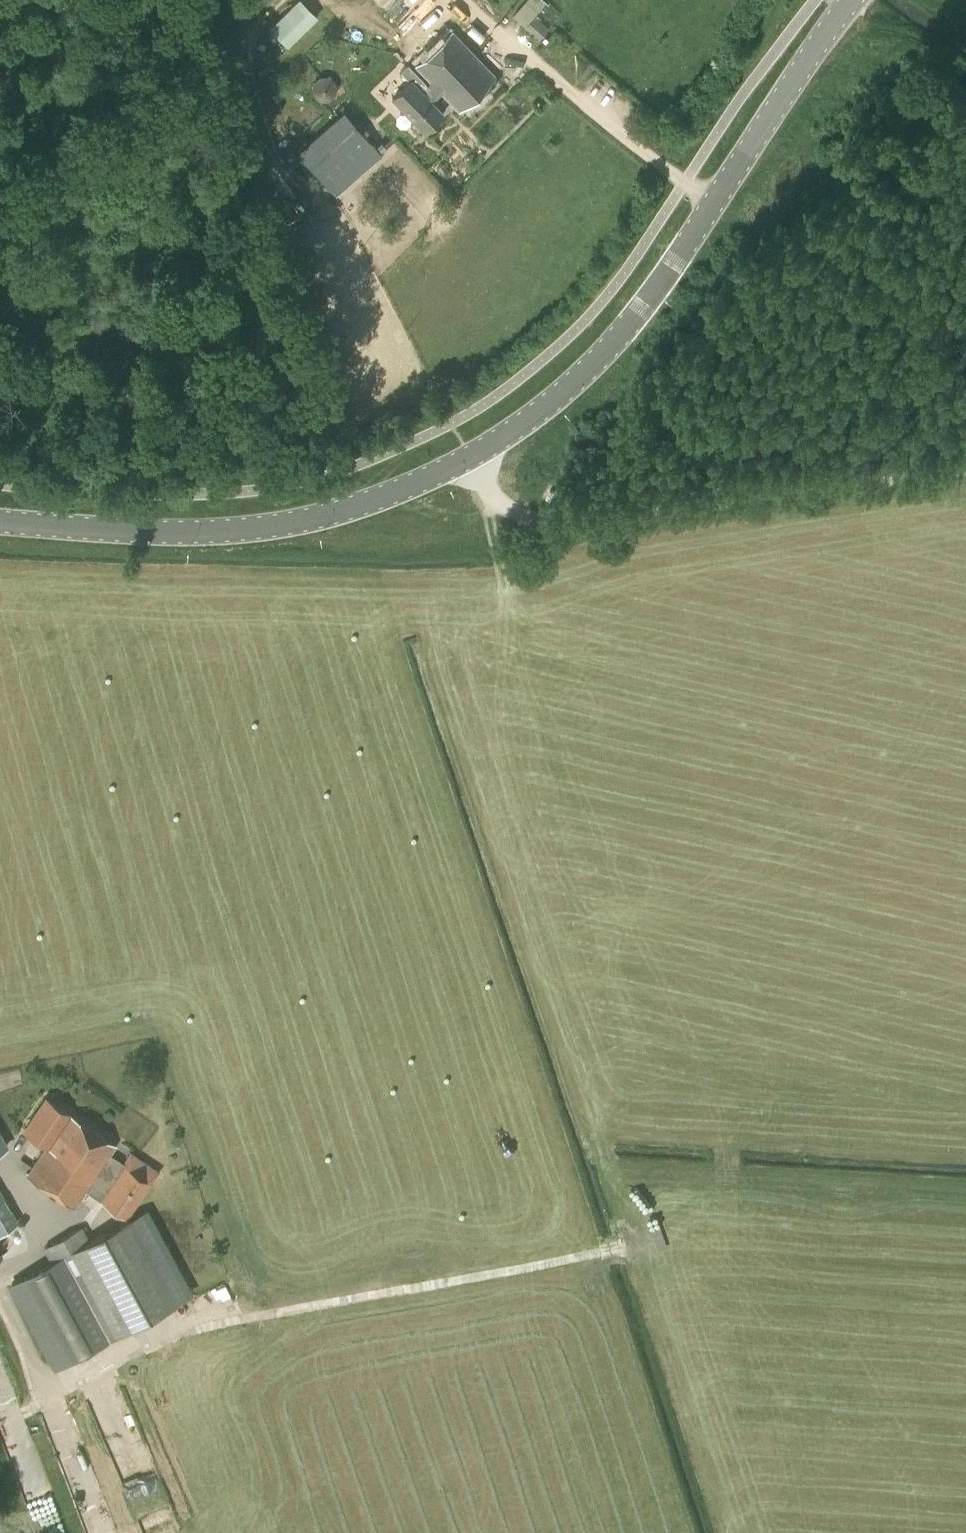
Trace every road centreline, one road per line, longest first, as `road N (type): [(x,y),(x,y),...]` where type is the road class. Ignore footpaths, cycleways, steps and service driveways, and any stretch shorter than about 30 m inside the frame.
road 1 (secondary): [(0,521),(237,528),(383,503),(446,475),(572,392),(625,330),(852,0)]
road 2 (track): [(472,458),(484,486),(514,509),(575,527),(965,467)]

